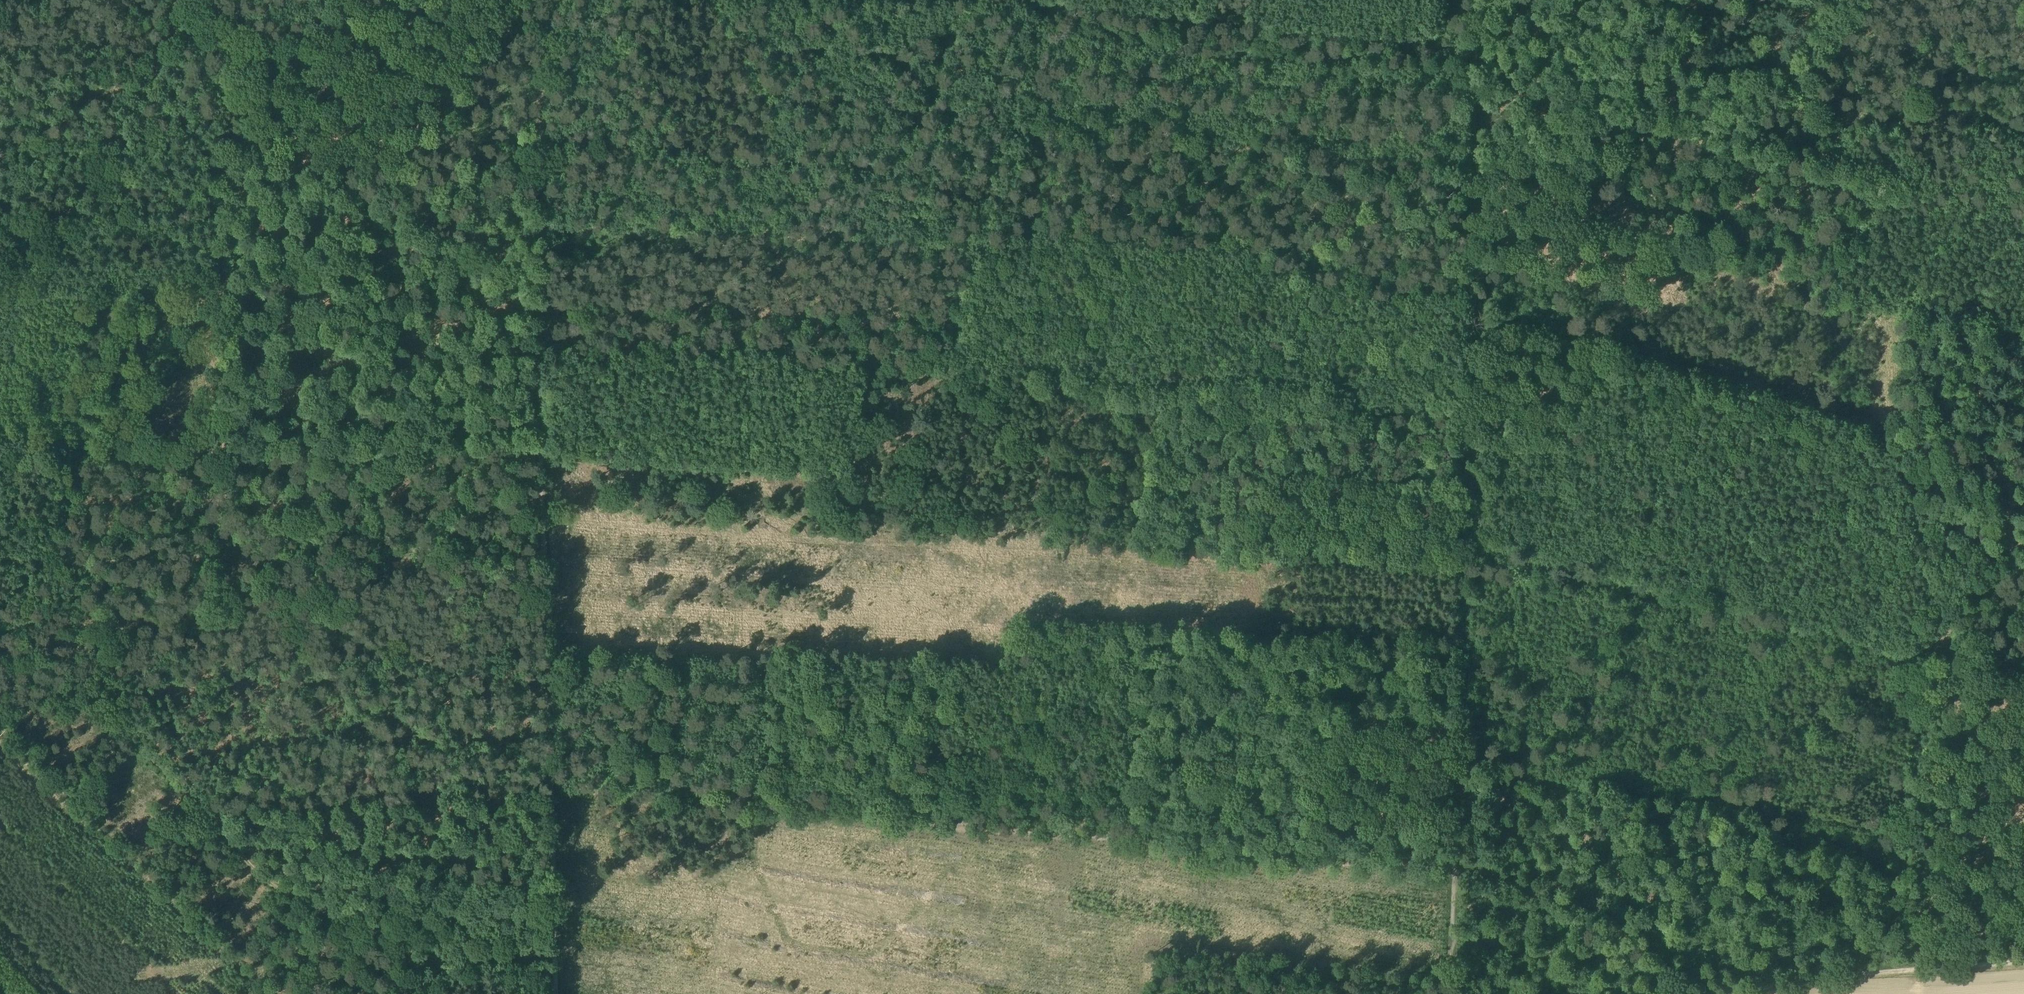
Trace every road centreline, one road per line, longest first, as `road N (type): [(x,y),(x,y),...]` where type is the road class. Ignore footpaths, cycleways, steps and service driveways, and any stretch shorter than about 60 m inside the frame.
road 1 (track): [(556,993),(540,463),(548,0)]
road 2 (track): [(1474,0),(1450,993)]
road 3 (track): [(199,0),(100,167),(53,226),(0,273)]
road 4 (track): [(1746,993),(1830,977),(2023,965)]

